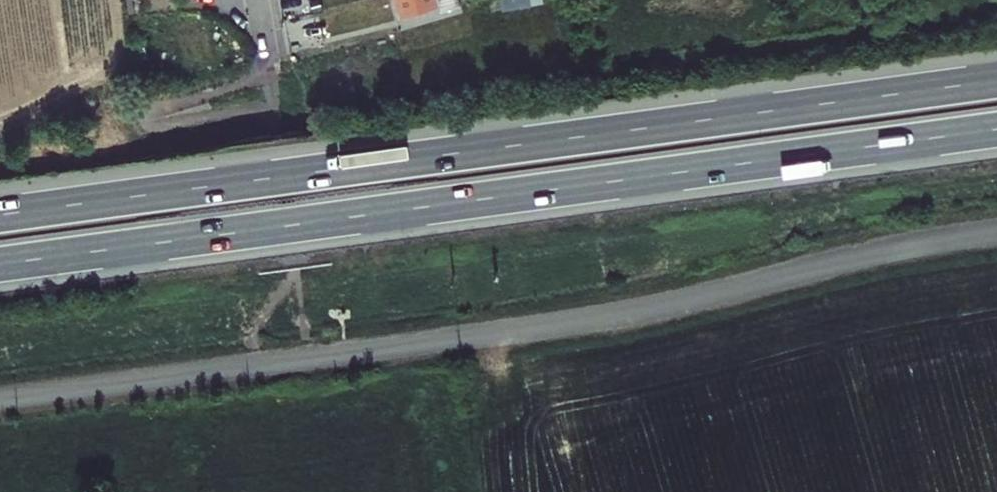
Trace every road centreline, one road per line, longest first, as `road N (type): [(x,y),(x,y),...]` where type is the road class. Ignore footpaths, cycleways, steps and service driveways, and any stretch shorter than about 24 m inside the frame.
road 1 (trunk): [(996,80),(0,215)]
road 2 (trunk): [(0,263),(996,129)]

